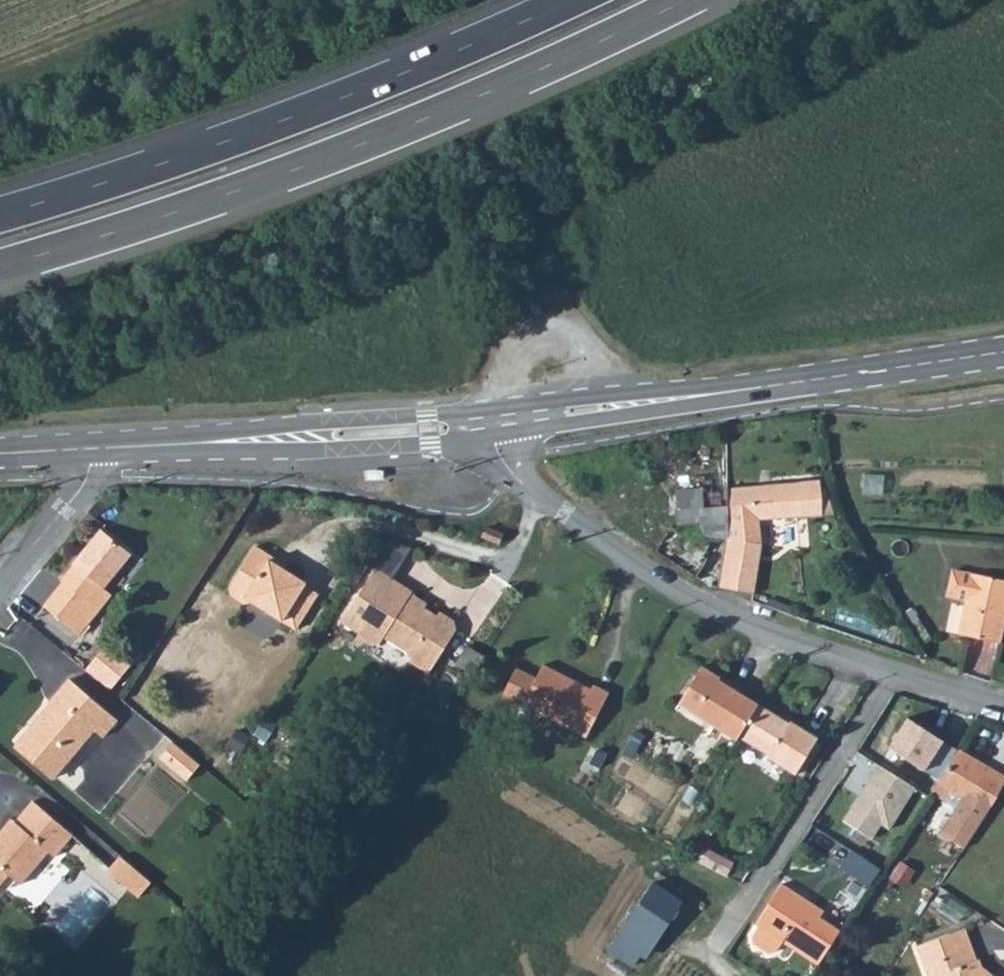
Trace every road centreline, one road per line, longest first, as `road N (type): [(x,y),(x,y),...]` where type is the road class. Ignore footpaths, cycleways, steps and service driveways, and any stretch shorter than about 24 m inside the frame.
road 1 (trunk): [(0,265),(353,145),(683,0)]
road 2 (residential): [(1003,705),(687,599),(517,471),(498,424)]
road 3 (trunk): [(554,0),(392,70),(0,210)]
road 4 (secondary): [(1003,349),(498,424)]
road 5 (secondary): [(498,424),(87,449)]
road 6 (track): [(625,405),(588,347),(546,336),(503,368),(498,424)]
road 7 (unclassified): [(87,449),(87,476),(70,509),(0,589)]

